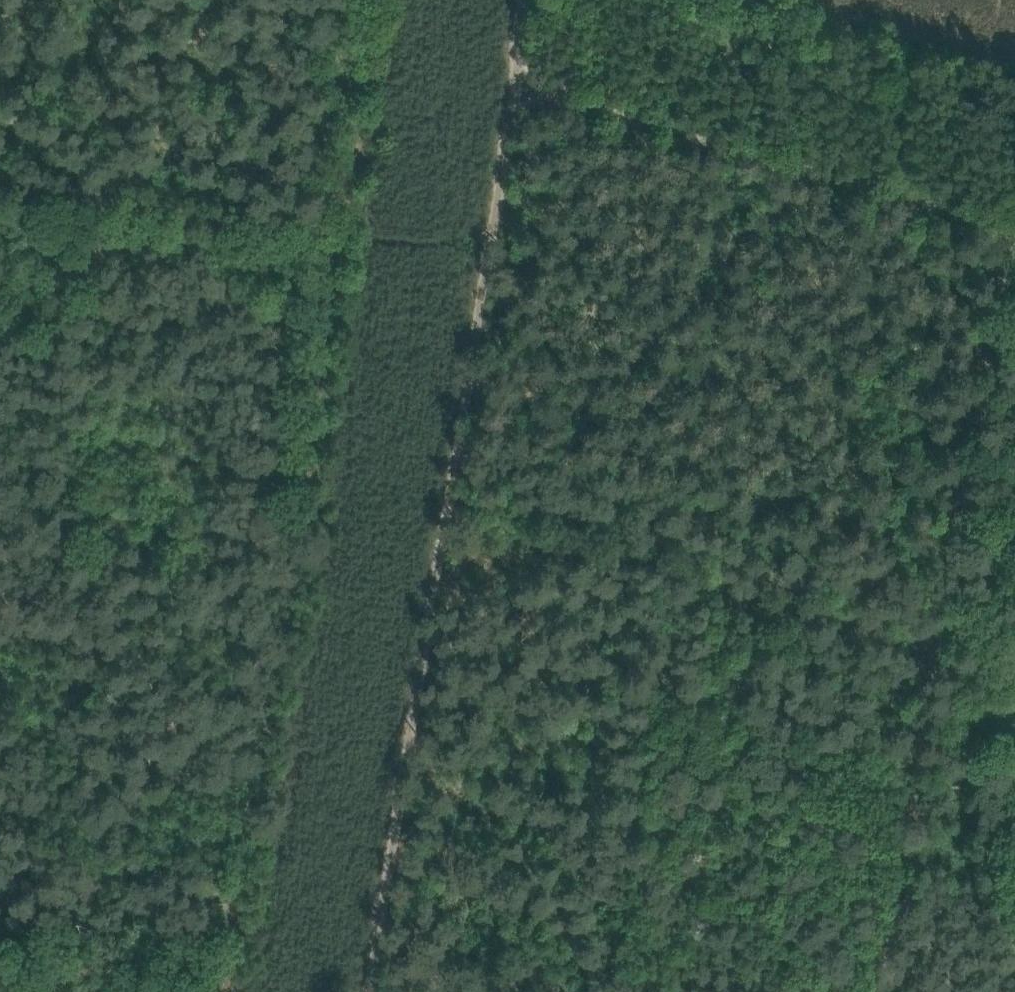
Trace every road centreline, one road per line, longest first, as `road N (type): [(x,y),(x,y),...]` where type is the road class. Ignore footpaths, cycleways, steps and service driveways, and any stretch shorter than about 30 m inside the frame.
road 1 (track): [(514,72),(362,991)]
road 2 (track): [(1014,236),(955,539),(881,991)]
road 3 (track): [(514,72),(1014,228)]

